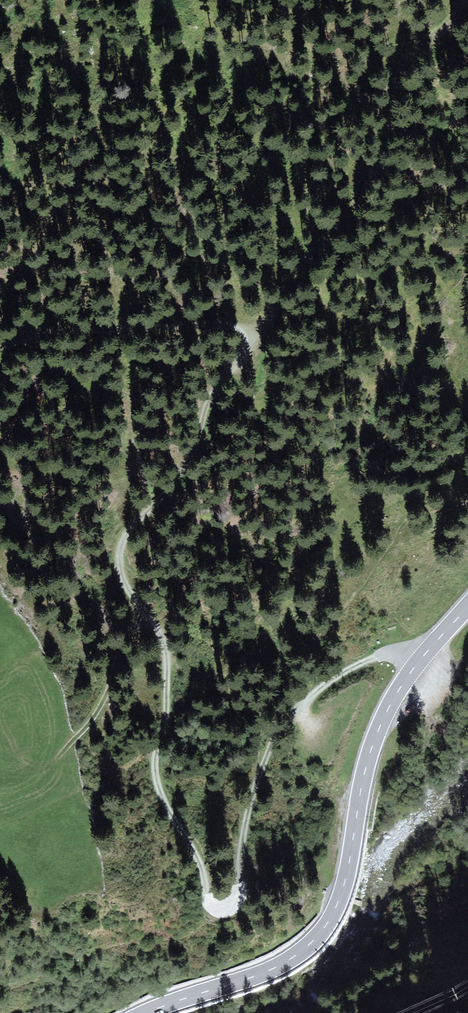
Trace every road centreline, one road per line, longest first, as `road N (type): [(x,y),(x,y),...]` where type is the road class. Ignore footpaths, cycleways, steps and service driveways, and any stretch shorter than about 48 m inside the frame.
road 1 (track): [(142,614),(122,580),(119,553),(130,525),(183,469),(217,376),(241,354),(243,337),(218,324),(169,334),(116,329),(0,341)]
road 2 (primary): [(146,1012),(271,971),(316,939),(341,894),(381,724),(408,676),(467,607)]
road 3 (track): [(241,354),(377,183),(419,35),(450,0)]
road 4 (track): [(142,614),(165,643),(159,782),(219,910)]
road 5 (track): [(0,755),(42,758),(86,730),(142,614)]
road 6 (track): [(263,767),(294,709),(341,674),(396,652),(419,661)]
road 7 (track): [(219,910),(236,900),(263,767)]

